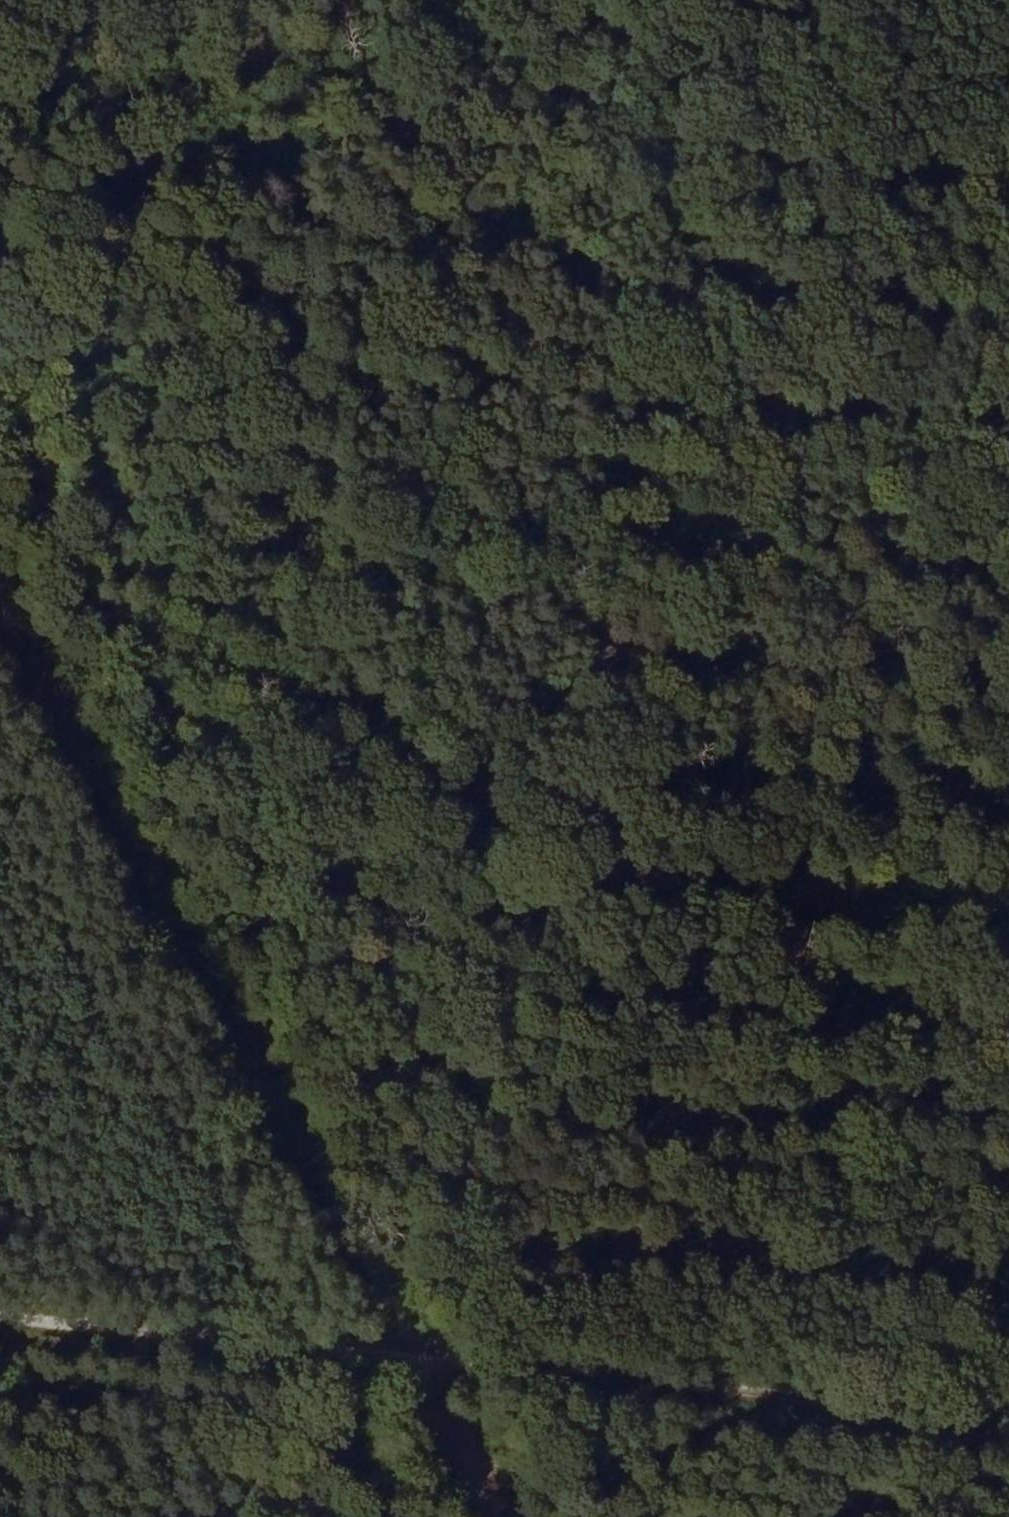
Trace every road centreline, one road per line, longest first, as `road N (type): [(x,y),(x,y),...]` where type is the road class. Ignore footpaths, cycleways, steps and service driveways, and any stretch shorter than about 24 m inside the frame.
road 1 (track): [(0,616),(504,1516)]
road 2 (track): [(0,1324),(1008,1423)]

